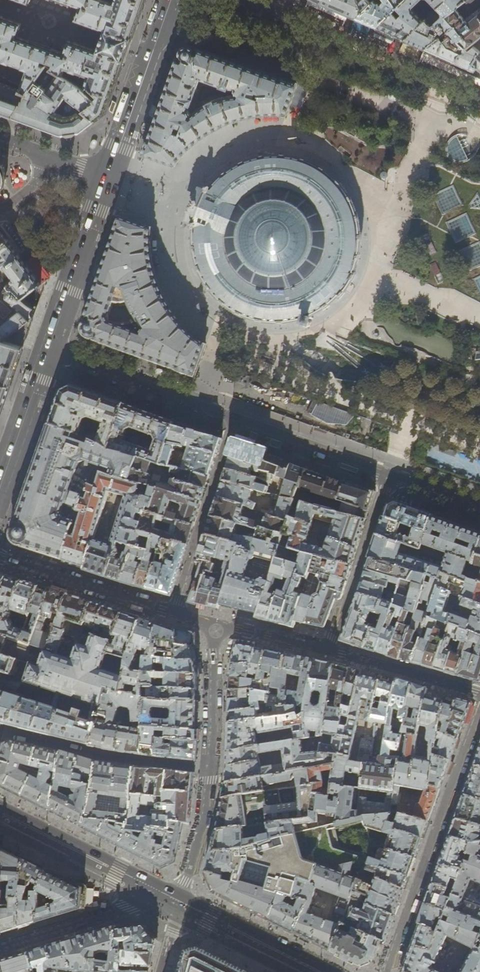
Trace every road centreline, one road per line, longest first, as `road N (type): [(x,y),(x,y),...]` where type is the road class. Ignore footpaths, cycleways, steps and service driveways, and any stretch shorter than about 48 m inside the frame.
road 1 (residential): [(387,971),(479,710)]
road 2 (residential): [(183,896),(203,829),(215,642)]
road 3 (residential): [(260,11),(479,99)]
road 4 (residential): [(235,418),(175,612)]
road 5 (residential): [(235,418),(48,350)]
road 6 (residential): [(329,650),(389,473)]
road 7 (secondary): [(109,174),(48,350)]
road 8 (secondary): [(171,0),(109,174)]
road 9 (residential): [(175,612),(0,557)]
road 10 (residential): [(145,878),(126,908),(0,948)]
road 11 (residential): [(333,971),(183,896)]
road 12 (residential): [(389,473),(235,418)]
road 13 (residential): [(145,878),(0,807)]
road 14 (residential): [(329,650),(479,694)]
road 15 (secondary): [(48,350),(0,486)]

